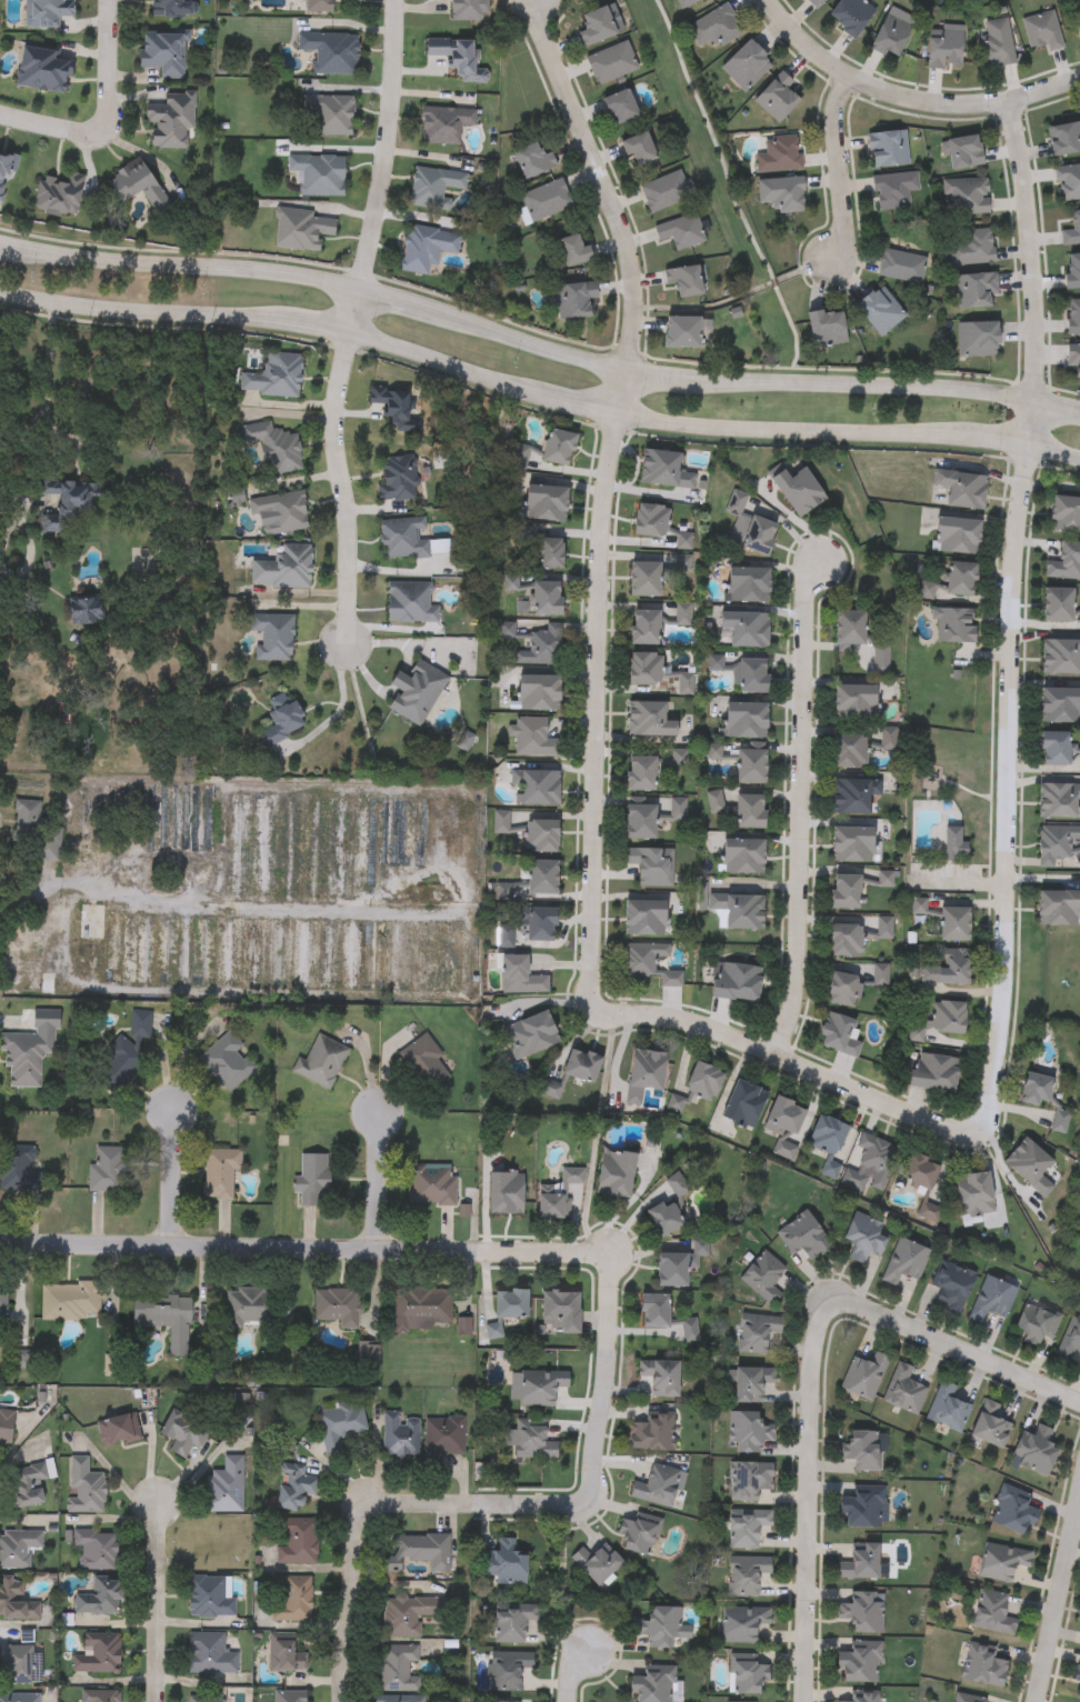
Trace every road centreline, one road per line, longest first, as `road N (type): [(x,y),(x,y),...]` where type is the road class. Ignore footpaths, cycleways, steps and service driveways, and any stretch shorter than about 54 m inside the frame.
road 1 (tertiary): [(1079,410),(944,388),(622,374),(358,289),(0,243)]
road 2 (residential): [(978,1141),(1004,987),(1010,618),(1030,445)]
road 3 (residential): [(0,1244),(609,1254)]
road 4 (residential): [(612,416),(596,538),(589,1011)]
road 5 (residential): [(813,568),(803,598),(794,969),(772,1054)]
road 6 (residential): [(0,888),(149,902),(286,895),(451,904)]
road 7 (residential): [(339,1701),(360,1506),(584,1506)]
road 8 (residential): [(589,1011),(663,1017),(727,1037),(978,1141)]
road 9 (residential): [(802,1701),(806,1372),(811,1330),(829,1301)]
road 10 (residential): [(622,374),(631,324),(623,241),(532,0)]
road 11 (tertiary): [(612,416),(971,437)]
road 12 (residential): [(1079,79),(954,108),(891,96),(851,79),(797,39),(768,0)]
road 13 (residential): [(1030,445),(1033,263),(1010,99)]
road 14 (residential): [(346,334),(333,402),(344,519),(342,644)]
road 15 (tertiary): [(0,293),(108,312),(299,326)]
road 16 (residential): [(358,289),(391,180),(404,0)]
road 17 (residential): [(1079,1404),(829,1301)]
road 18 (residential): [(609,1254),(607,1355),(584,1506)]
road 19 (residential): [(1079,1481),(1034,1701)]
road 20 (tertiary): [(346,334),(551,400)]
road 21 (residential): [(153,1499),(156,1701)]
road 22 (residential): [(851,79),(833,111),(840,214),(829,260)]
road 23 (residential): [(172,1248),(177,1107)]
road 24 (residential): [(374,1250),(376,1114)]
road 25 (residential): [(106,136),(107,0)]

